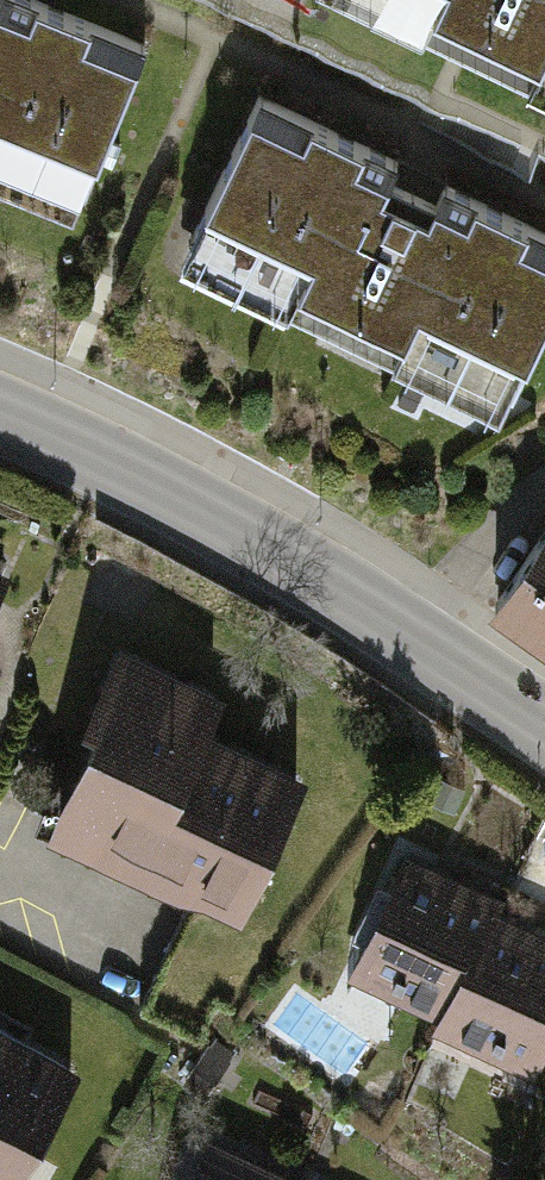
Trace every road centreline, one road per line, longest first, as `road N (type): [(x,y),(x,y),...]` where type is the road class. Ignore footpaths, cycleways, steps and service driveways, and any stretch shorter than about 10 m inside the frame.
road 1 (tertiary): [(0,417),(256,537),(544,726)]

